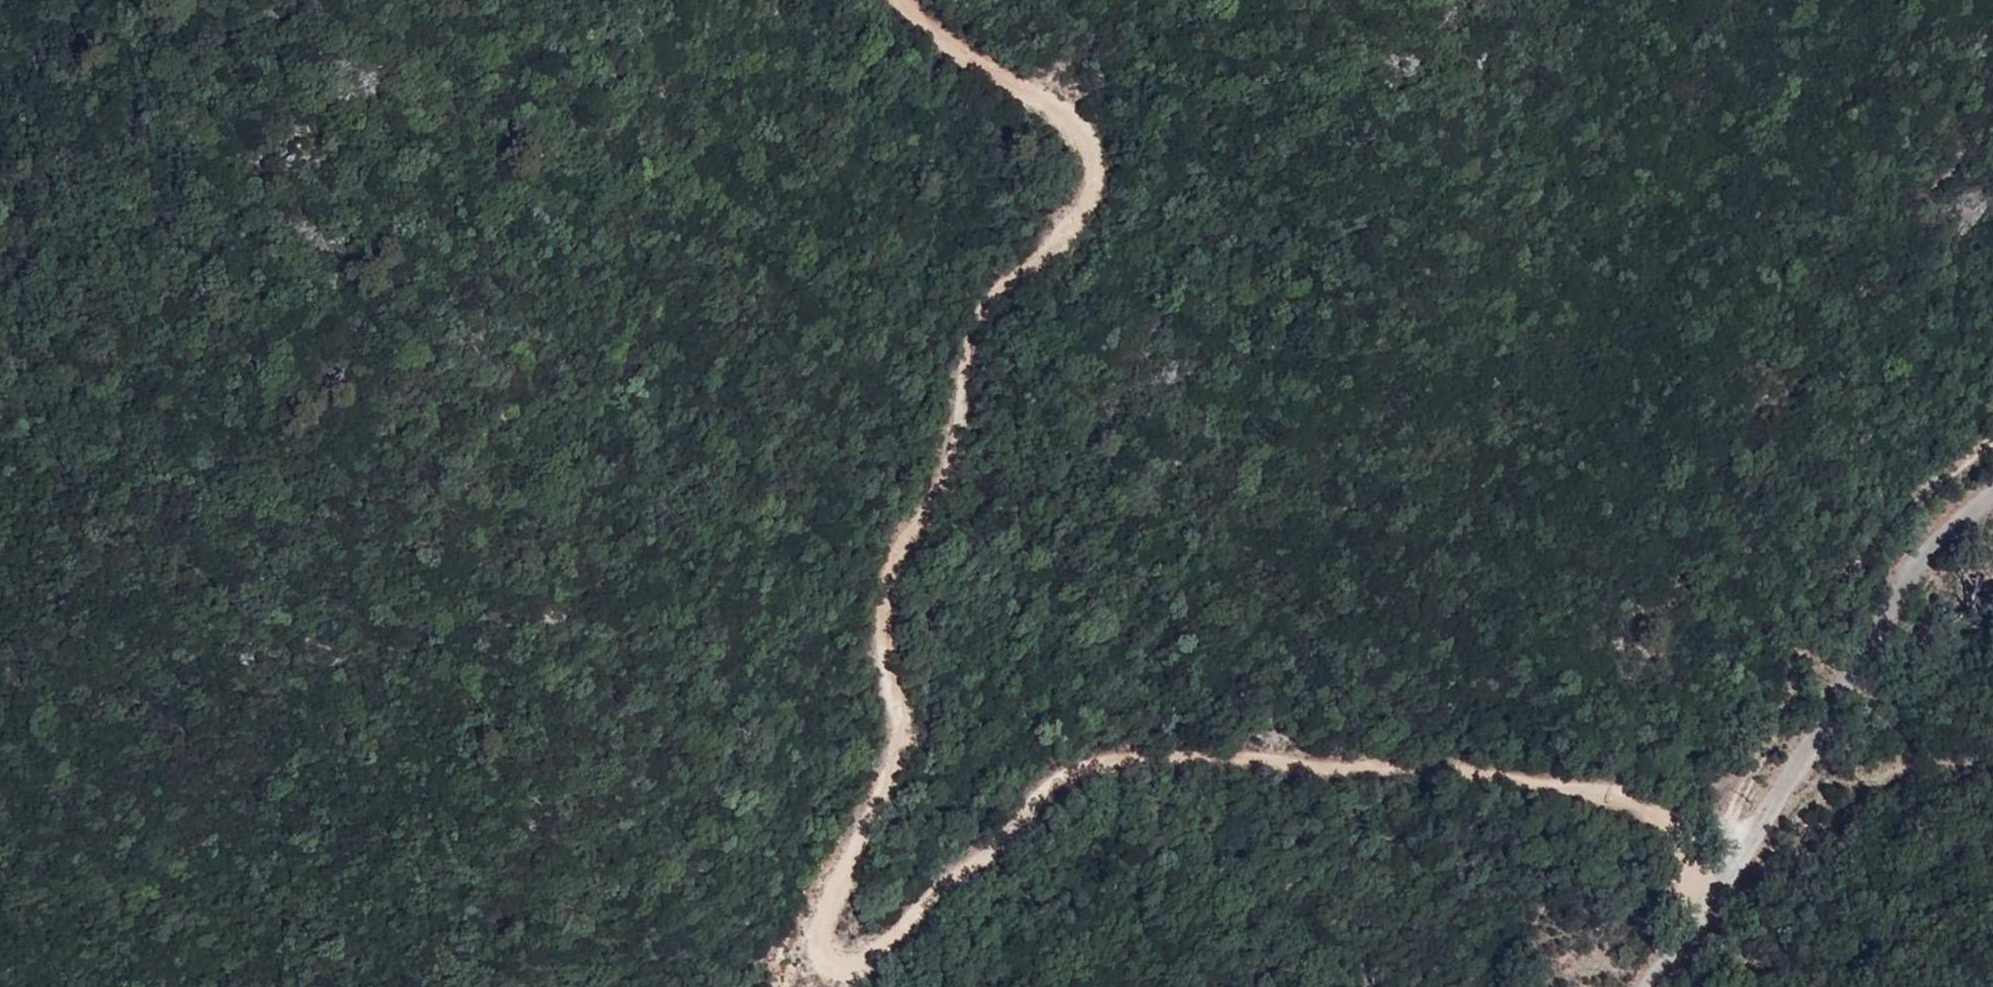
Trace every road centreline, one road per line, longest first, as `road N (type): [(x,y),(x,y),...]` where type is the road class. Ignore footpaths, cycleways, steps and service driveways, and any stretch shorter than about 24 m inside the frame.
road 1 (track): [(1736,857),(1619,799),(1546,784),(1318,758),(1088,765),(836,971),(820,947),(901,748),(884,665),(884,580),(955,446),(954,375),(974,312),(1069,231),(1094,182),(1079,138),(895,0)]
road 2 (unclassified): [(1645,986),(1831,726),(1941,539),(1992,493)]
road 3 (track): [(1715,844),(1865,545),(1899,506),(1992,437)]

